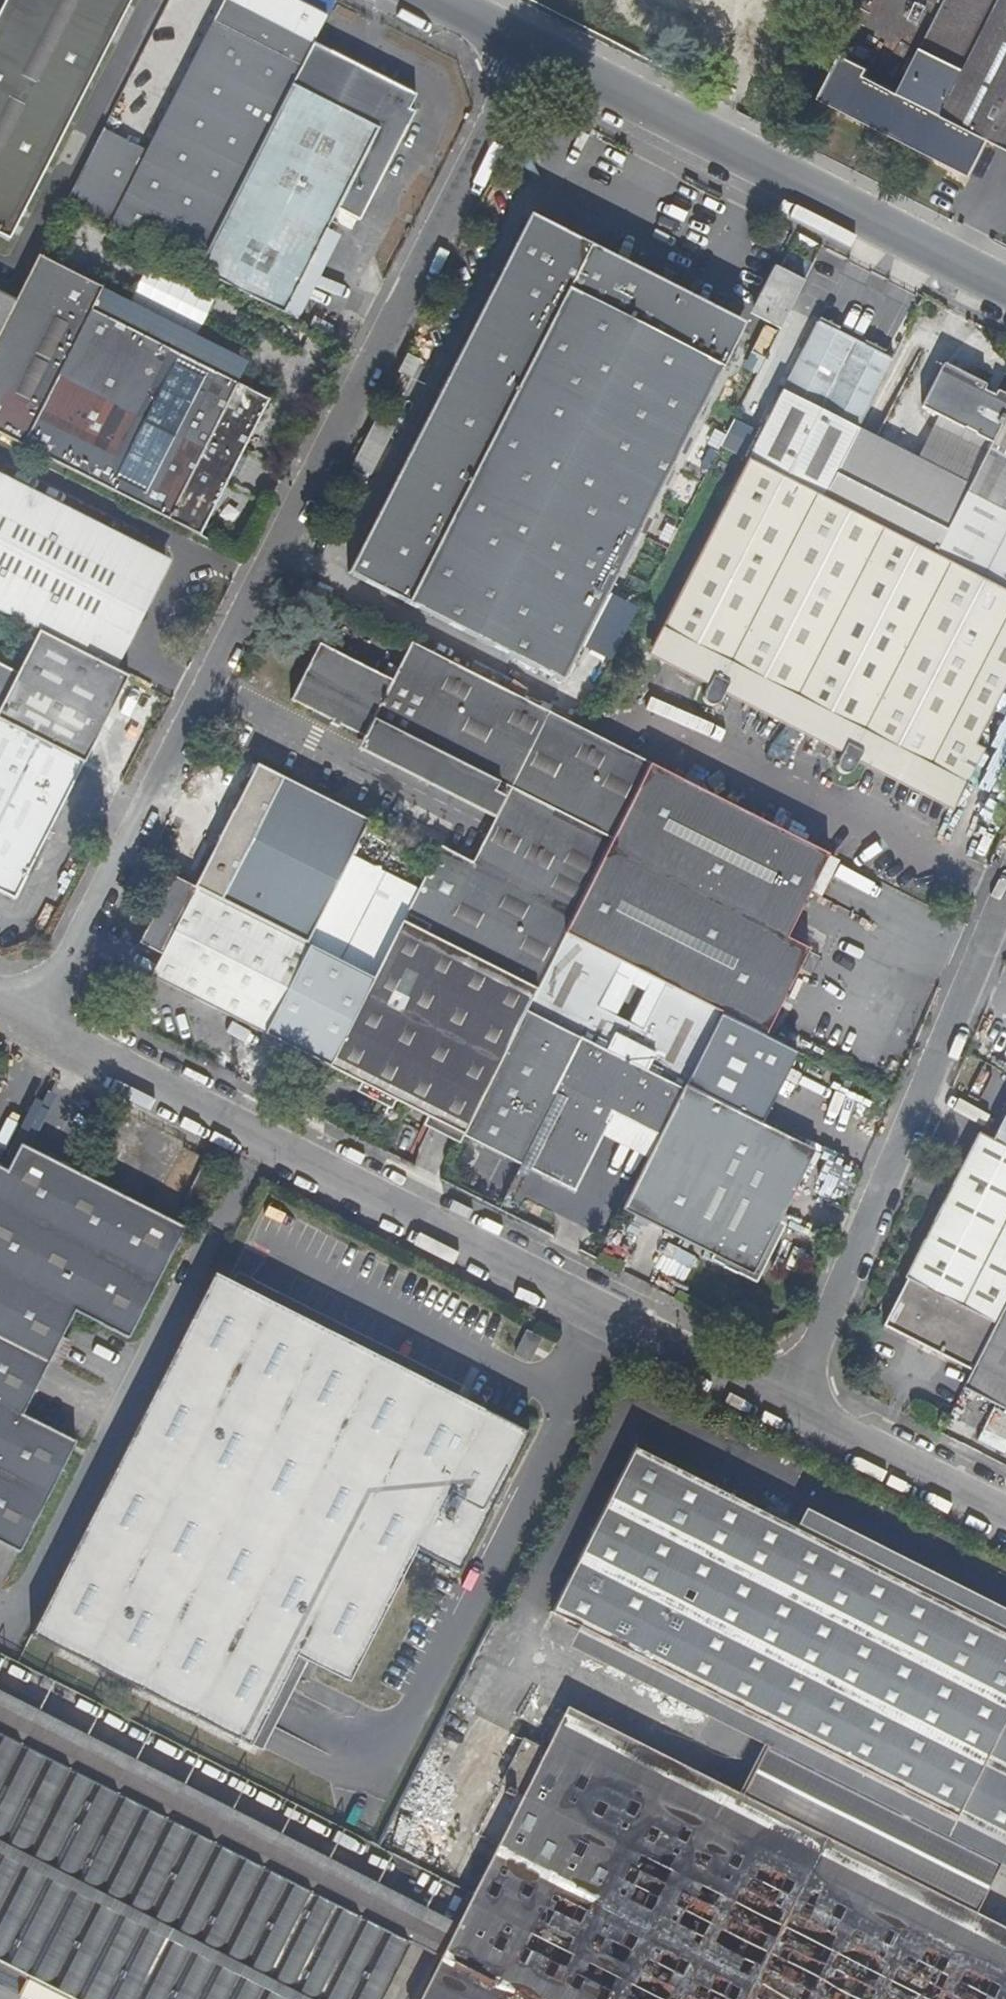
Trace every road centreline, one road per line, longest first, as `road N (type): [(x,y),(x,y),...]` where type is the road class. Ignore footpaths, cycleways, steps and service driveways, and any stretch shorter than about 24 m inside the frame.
road 1 (residential): [(45,1024),(527,54)]
road 2 (residential): [(786,1398),(45,1024)]
road 3 (unclassified): [(786,1398),(1005,899)]
road 4 (residential): [(527,54),(1005,293)]
road 5 (residential): [(1005,1510),(786,1398)]

